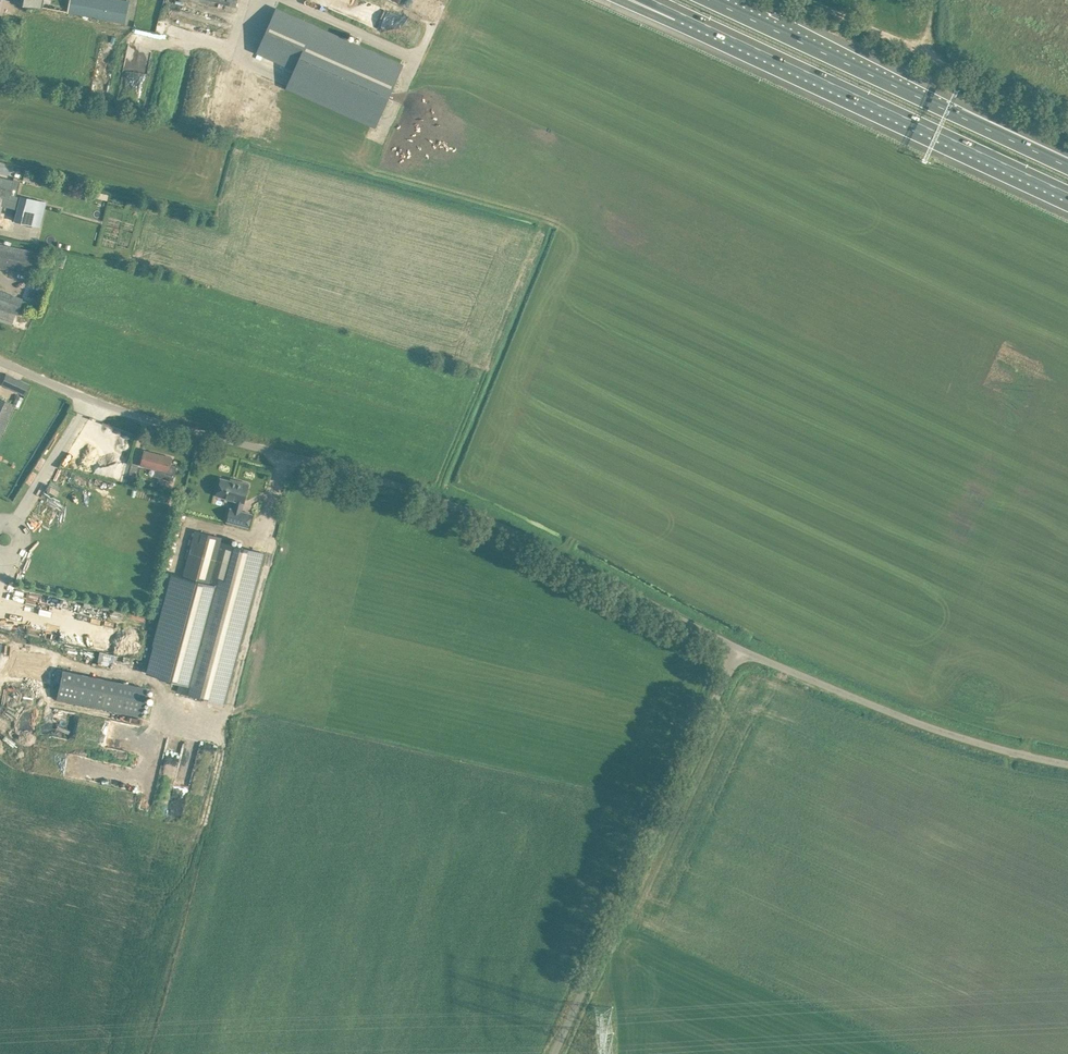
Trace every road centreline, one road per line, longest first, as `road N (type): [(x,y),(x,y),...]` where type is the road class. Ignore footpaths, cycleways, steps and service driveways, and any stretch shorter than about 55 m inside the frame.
road 1 (unclassified): [(738,650),(450,503),(125,411),(0,360)]
road 2 (unclassified): [(554,1053),(738,650)]
road 3 (motorway): [(680,13),(1067,192)]
road 4 (motorway): [(1067,166),(710,0)]
road 5 (unclassified): [(1067,764),(985,746),(738,650)]
road 6 (track): [(808,0),(1067,124)]

